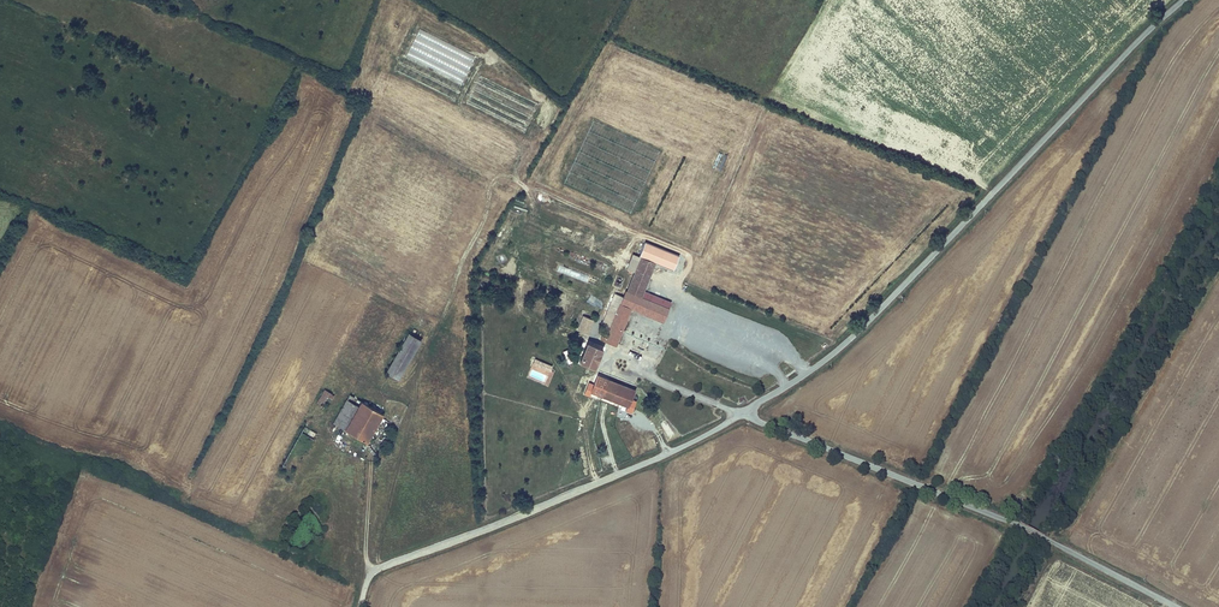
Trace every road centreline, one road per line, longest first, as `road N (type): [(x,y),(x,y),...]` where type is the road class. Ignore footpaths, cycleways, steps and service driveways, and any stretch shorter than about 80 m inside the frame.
road 1 (unclassified): [(742,414),(855,334),(1185,0)]
road 2 (unclassified): [(742,414),(1020,525),(1177,606)]
road 3 (track): [(374,572),(614,477),(742,414)]
road 4 (track): [(1028,606),(1057,561),(1147,606),(1158,597)]

